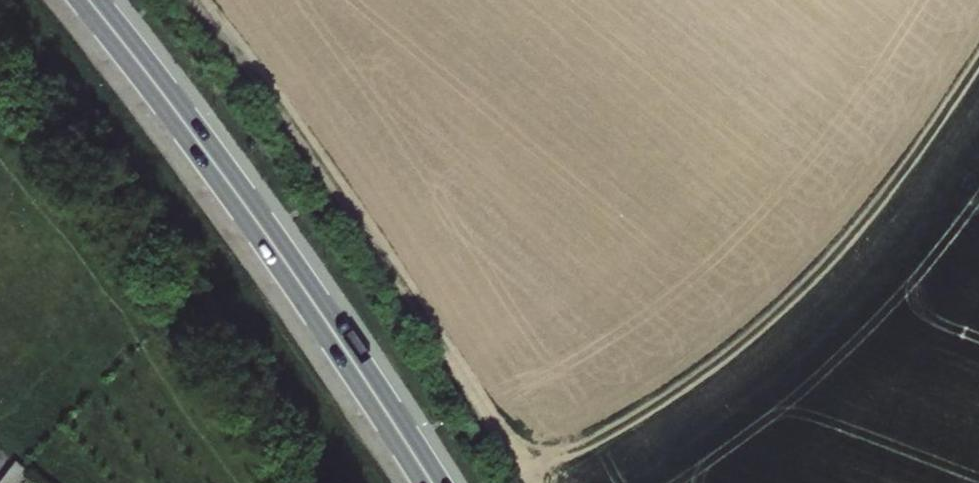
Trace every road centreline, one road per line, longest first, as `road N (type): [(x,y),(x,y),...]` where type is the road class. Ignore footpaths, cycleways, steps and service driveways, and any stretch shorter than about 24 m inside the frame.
road 1 (track): [(535,455),(604,437),(733,353),(827,267),(978,70)]
road 2 (primary): [(86,0),(246,210),(428,482)]
road 3 (track): [(207,0),(371,211),(548,482)]

